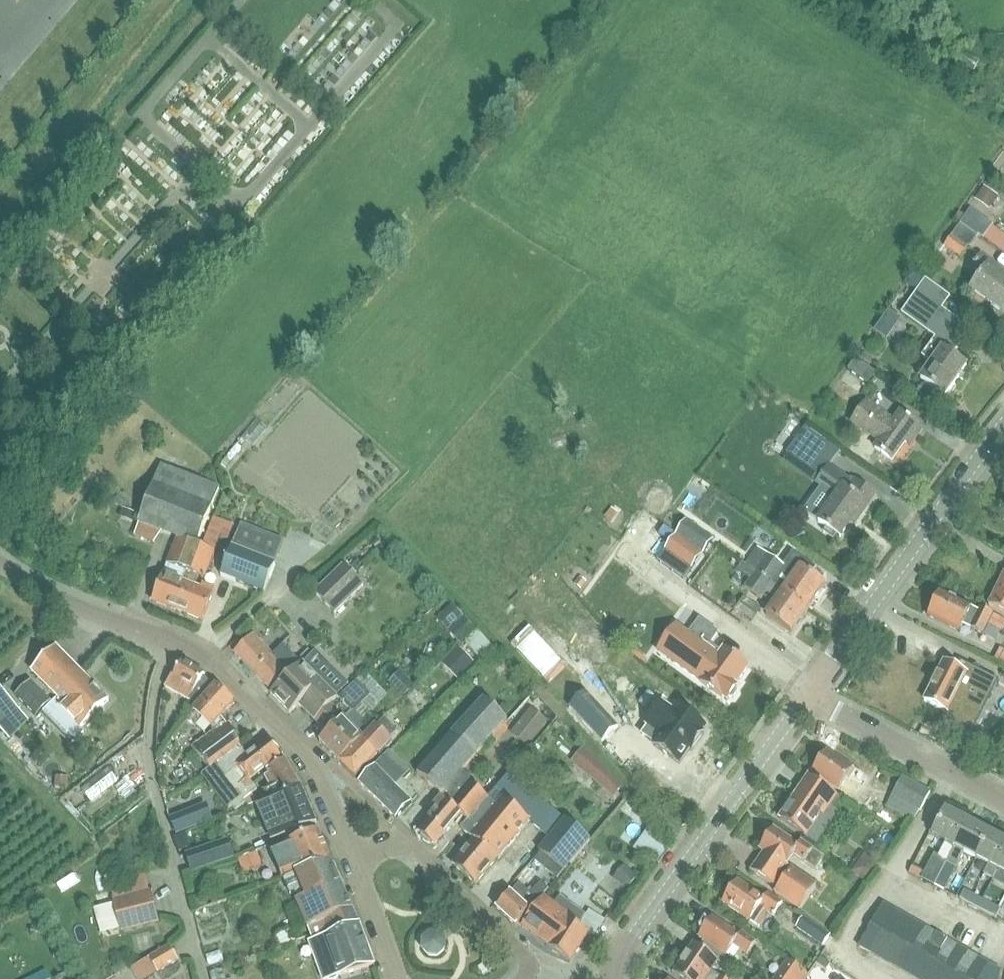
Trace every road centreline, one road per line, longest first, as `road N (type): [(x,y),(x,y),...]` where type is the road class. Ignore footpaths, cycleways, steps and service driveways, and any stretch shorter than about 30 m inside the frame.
road 1 (residential): [(169,644),(147,701),(147,780),(195,978)]
road 2 (tertiary): [(611,970),(809,695)]
road 3 (tertiary): [(809,695),(1003,424)]
road 4 (residential): [(353,855),(314,774),(213,662),(169,644)]
road 5 (residential): [(353,855),(393,844),(525,954),(540,978)]
road 6 (residential): [(1003,799),(809,695)]
road 7 (residential): [(169,644),(74,609),(0,567)]
road 8 (residential): [(396,978),(353,855)]

